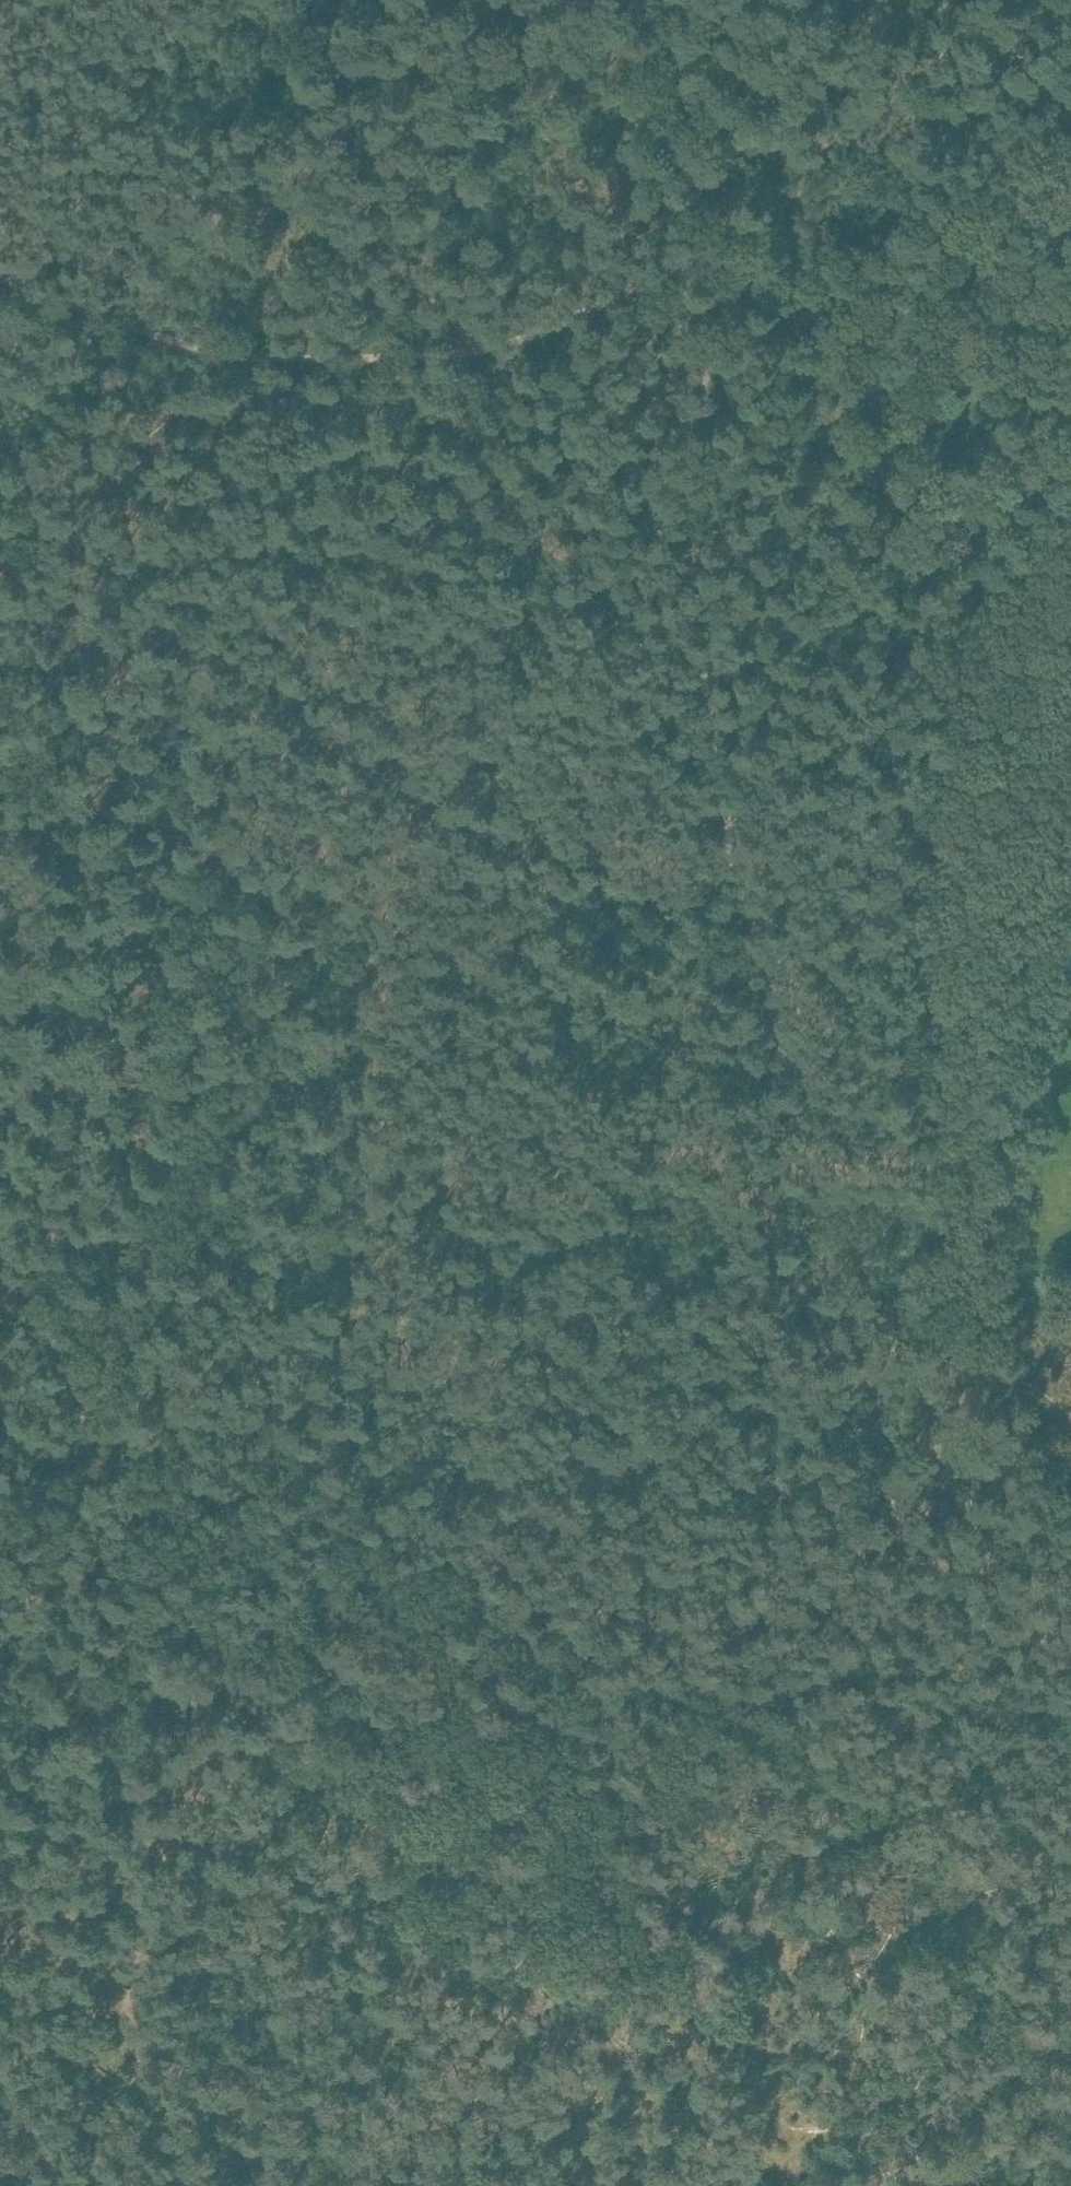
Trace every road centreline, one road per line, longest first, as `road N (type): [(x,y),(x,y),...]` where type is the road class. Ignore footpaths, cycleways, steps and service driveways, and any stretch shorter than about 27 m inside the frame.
road 1 (track): [(1070,344),(946,324),(704,255),(524,328),(401,349),(284,345),(0,272)]
road 2 (track): [(929,0),(951,158),(965,200),(994,243),(1070,323)]

